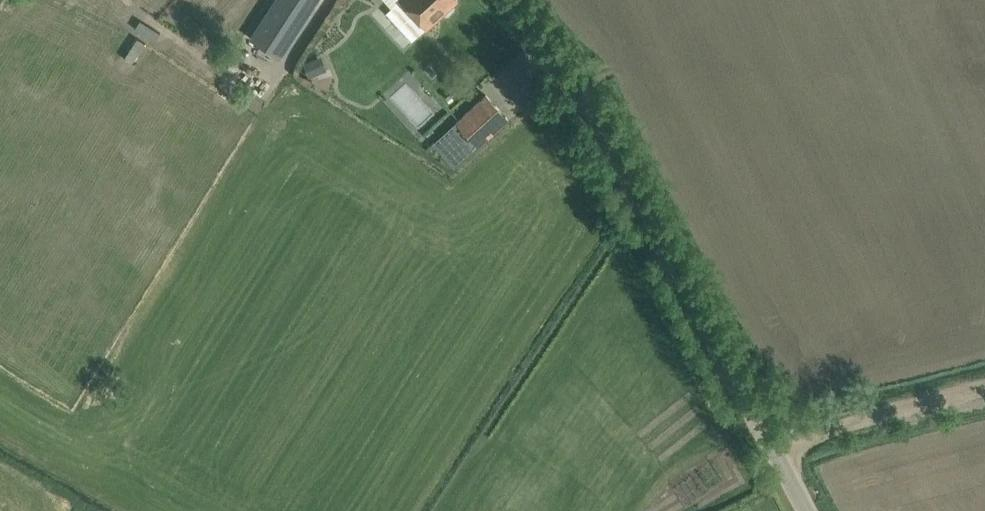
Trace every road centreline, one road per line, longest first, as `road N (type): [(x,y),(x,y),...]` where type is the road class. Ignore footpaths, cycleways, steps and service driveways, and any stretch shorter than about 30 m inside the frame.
road 1 (tertiary): [(794,510),(571,83),(500,0)]
road 2 (track): [(762,446),(984,387)]

